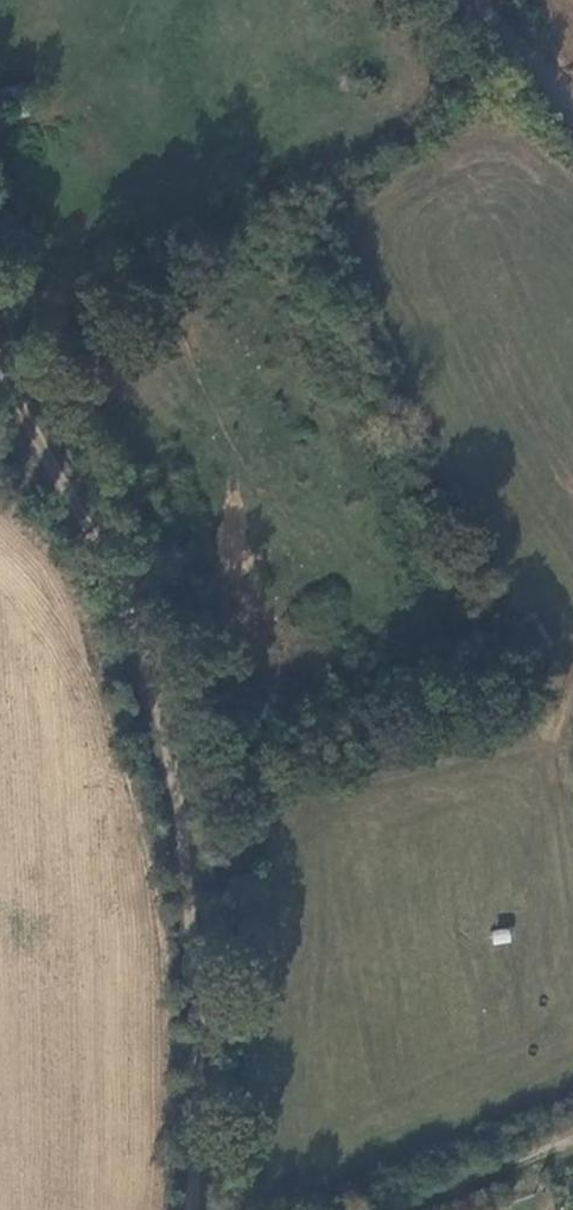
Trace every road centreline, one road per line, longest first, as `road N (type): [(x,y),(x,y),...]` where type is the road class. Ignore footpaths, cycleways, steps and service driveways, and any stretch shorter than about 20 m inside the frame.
road 1 (track): [(0,364),(159,716),(180,813),(207,1209)]
road 2 (track): [(392,1209),(572,1140)]
road 3 (residential): [(470,0),(572,112)]

